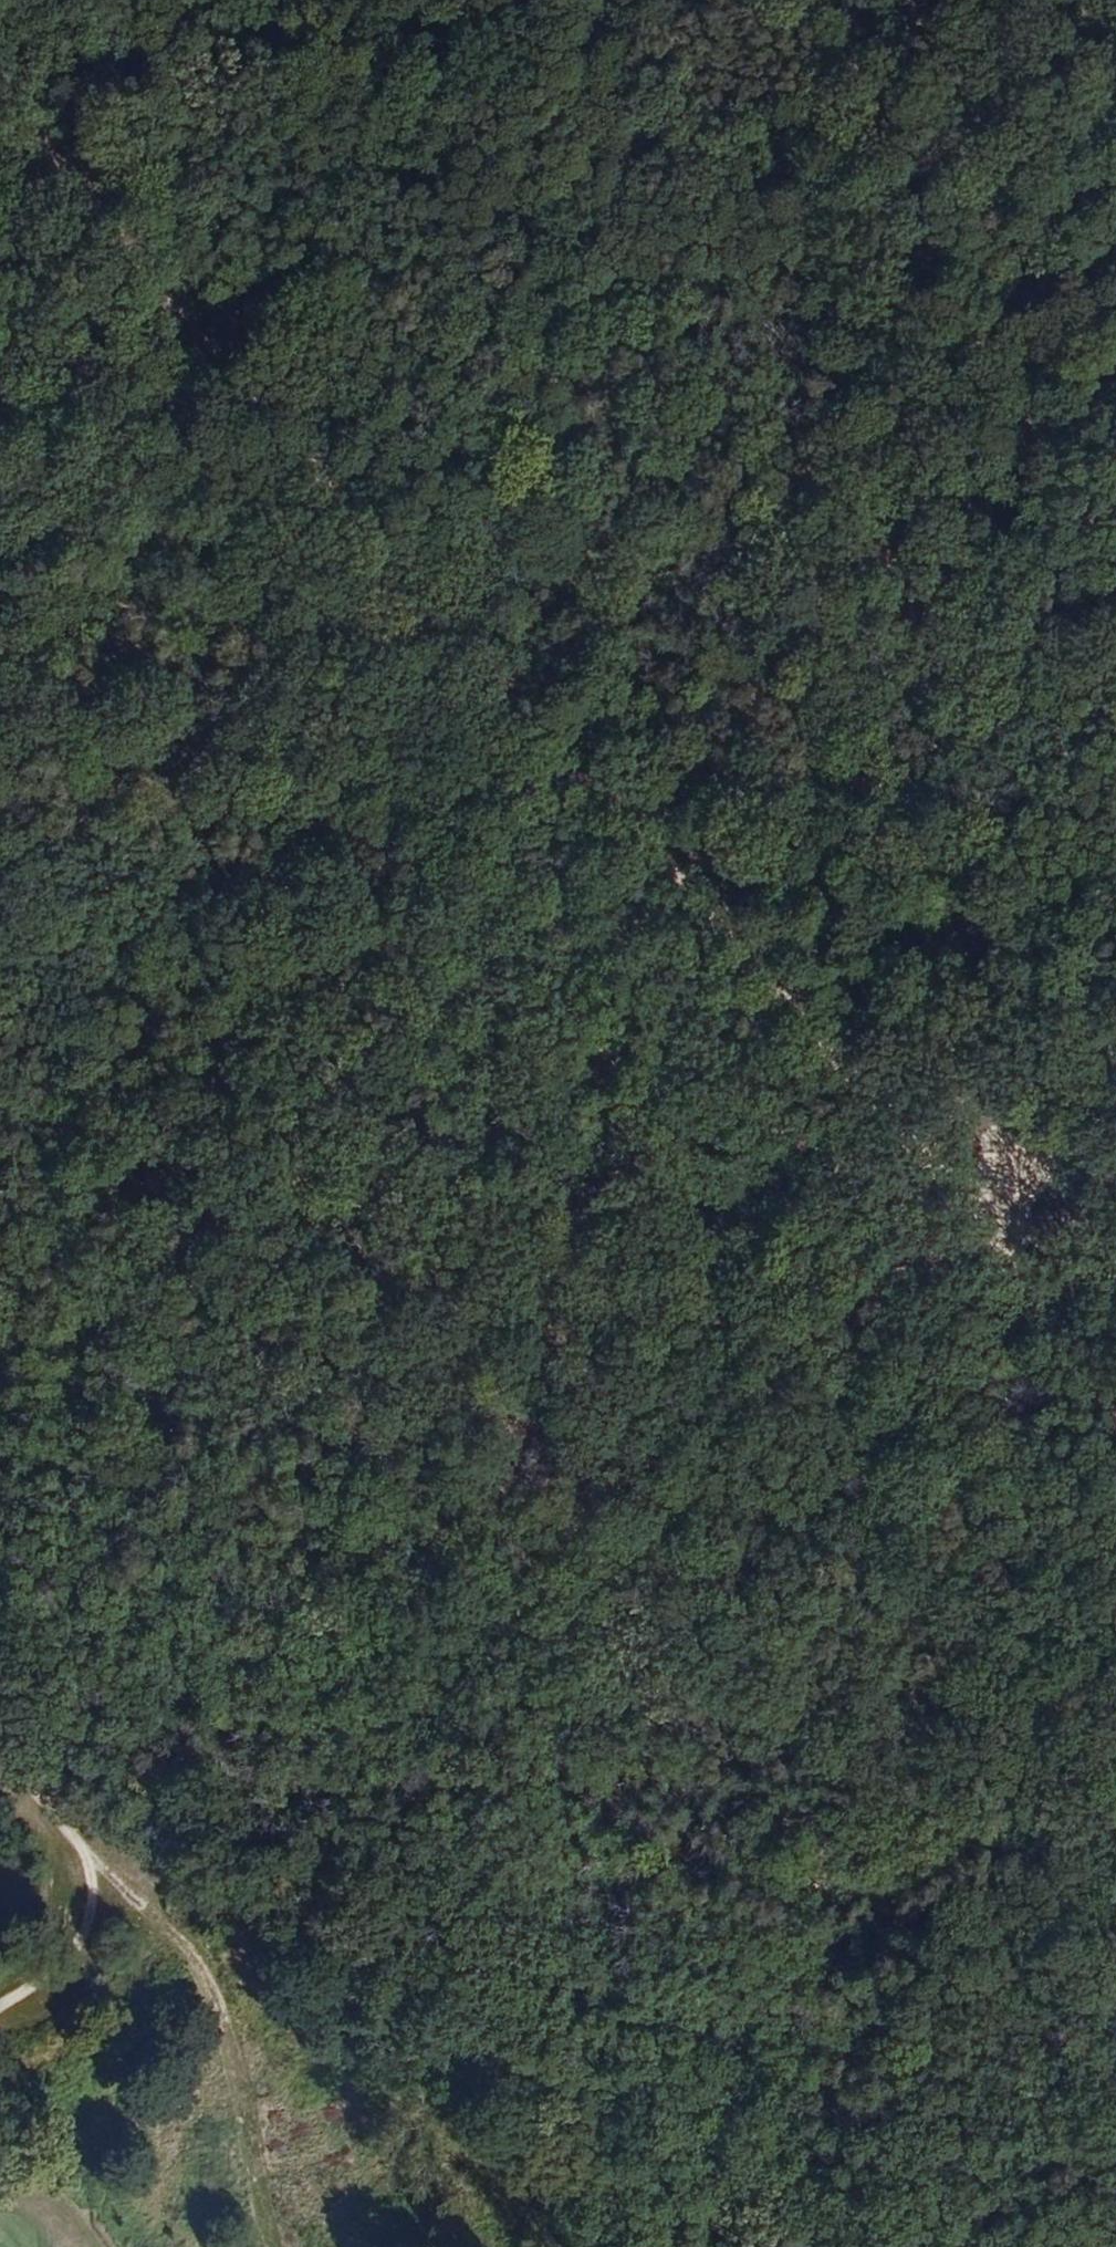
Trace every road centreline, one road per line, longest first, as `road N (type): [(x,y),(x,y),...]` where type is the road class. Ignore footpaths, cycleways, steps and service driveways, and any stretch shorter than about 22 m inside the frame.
road 1 (track): [(0,53),(1034,1240),(1115,1235)]
road 2 (track): [(635,2246),(557,2155),(426,2030),(99,1778),(0,1678)]
road 3 (track): [(0,1756),(87,1858),(91,1926),(75,1956),(0,2008)]

